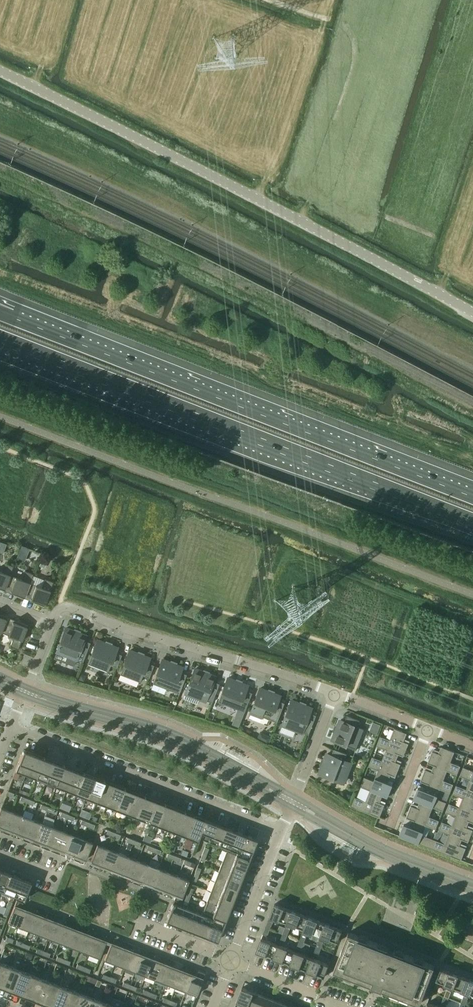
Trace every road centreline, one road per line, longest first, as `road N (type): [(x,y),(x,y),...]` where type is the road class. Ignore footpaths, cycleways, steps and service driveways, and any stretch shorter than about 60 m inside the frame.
road 1 (tertiary): [(472,311),(0,69)]
road 2 (motorway): [(0,341),(472,524)]
road 3 (motorway): [(472,497),(12,318)]
road 4 (residential): [(51,623),(64,607),(335,694)]
road 5 (tertiary): [(24,696),(179,744),(292,808)]
road 6 (tertiary): [(296,798),(178,735),(27,688)]
road 7 (residential): [(11,730),(282,833)]
road 8 (tertiary): [(292,808),(472,892)]
road 9 (tertiary): [(472,882),(383,846),(296,798)]
road 10 (residential): [(230,962),(282,833)]

